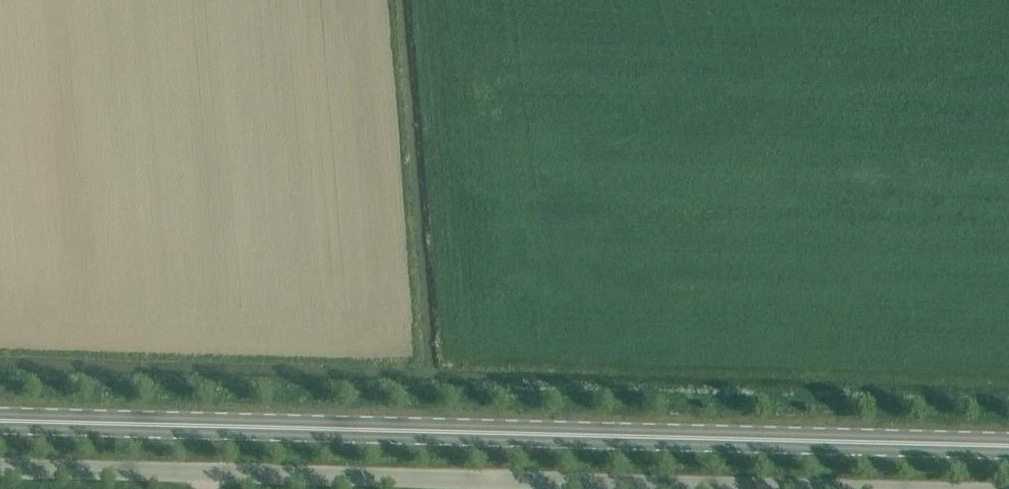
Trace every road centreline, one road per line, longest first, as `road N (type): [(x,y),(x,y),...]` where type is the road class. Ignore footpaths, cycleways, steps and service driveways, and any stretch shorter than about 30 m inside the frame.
road 1 (unclassified): [(1008,488),(0,462)]
road 2 (primary): [(1008,446),(0,422)]

